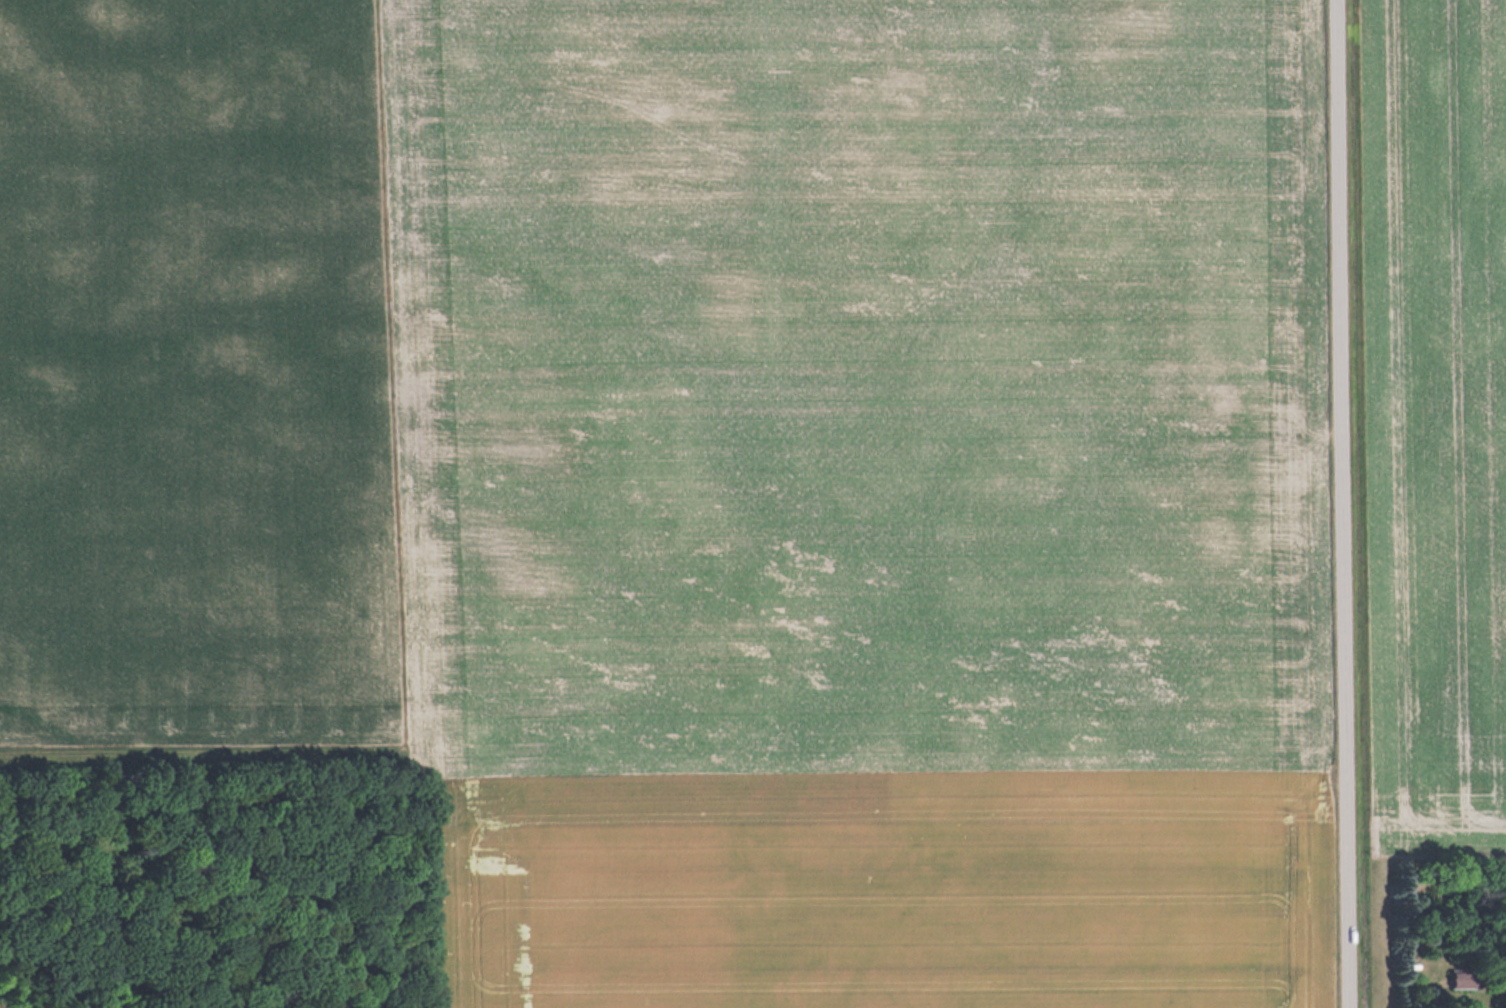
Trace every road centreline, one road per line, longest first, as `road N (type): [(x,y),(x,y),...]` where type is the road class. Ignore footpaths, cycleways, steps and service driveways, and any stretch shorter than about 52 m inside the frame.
road 1 (residential): [(1350,1007),(1338,0)]

